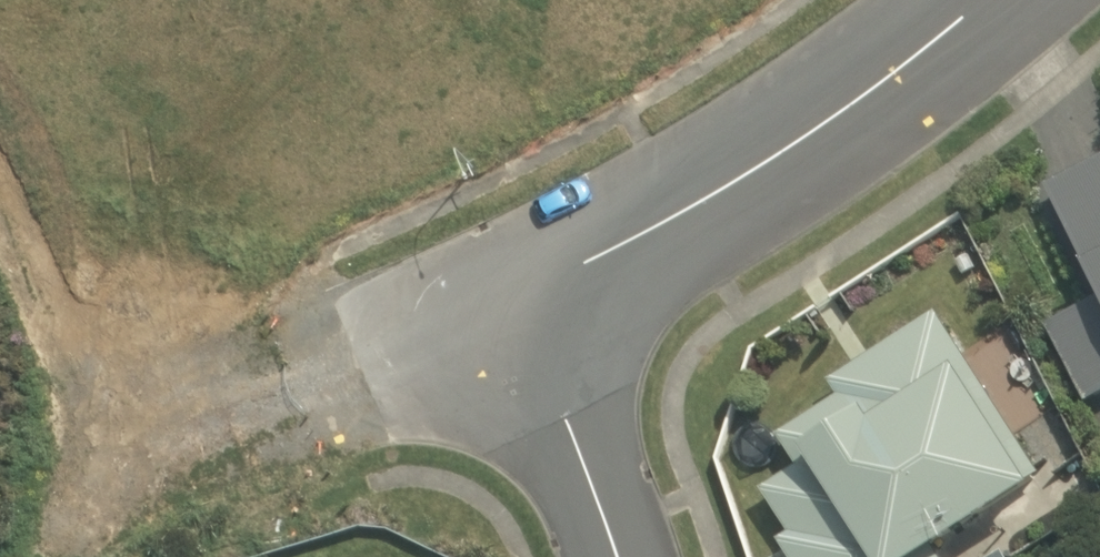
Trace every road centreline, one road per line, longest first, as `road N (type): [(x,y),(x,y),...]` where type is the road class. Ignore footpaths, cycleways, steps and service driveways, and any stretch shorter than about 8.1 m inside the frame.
road 1 (residential): [(1052,0),(1008,52),(579,334)]
road 2 (unknown): [(378,406),(122,407),(61,286),(0,120)]
road 3 (residential): [(579,334),(624,556)]
road 4 (residential): [(579,334),(378,406)]

